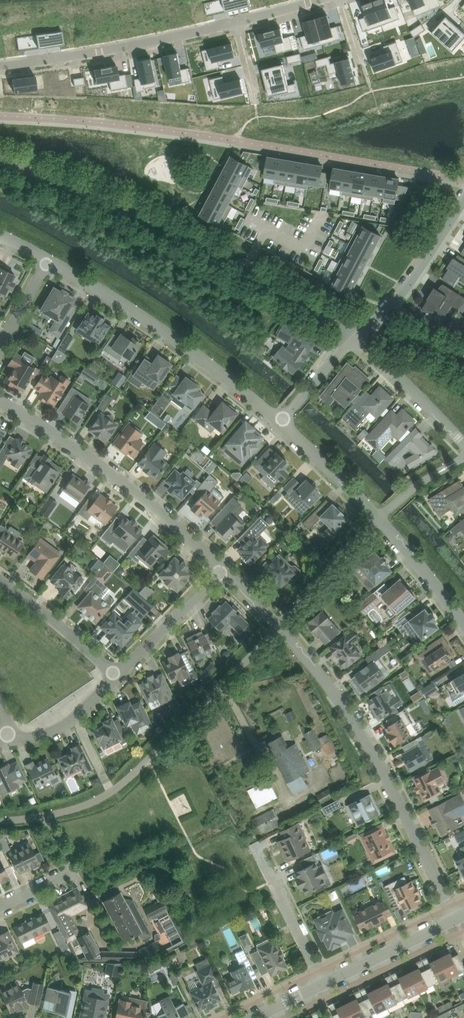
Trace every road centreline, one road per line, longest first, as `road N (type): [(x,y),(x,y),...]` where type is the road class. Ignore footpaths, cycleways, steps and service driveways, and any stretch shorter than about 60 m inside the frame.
road 1 (residential): [(457,920),(347,705),(279,627)]
road 2 (residential): [(0,401),(114,476),(224,570)]
road 3 (residential): [(279,421),(185,345),(49,261)]
road 4 (residential): [(463,625),(378,518),(279,421)]
road 5 (residential): [(245,269),(143,217),(0,160)]
road 6 (residential): [(0,67),(230,19)]
road 7 (residential): [(355,338),(411,282),(463,200)]
road 8 (residential): [(322,984),(255,847)]
road 9 (residential): [(115,675),(224,570)]
road 10 (residential): [(115,675),(0,577)]
road 11 (residential): [(463,443),(355,338)]
road 12 (tertiary): [(457,920),(322,984)]
road 13 (residential): [(245,269),(355,338)]
road 14 (residential): [(9,738),(43,735),(75,716),(115,675)]

